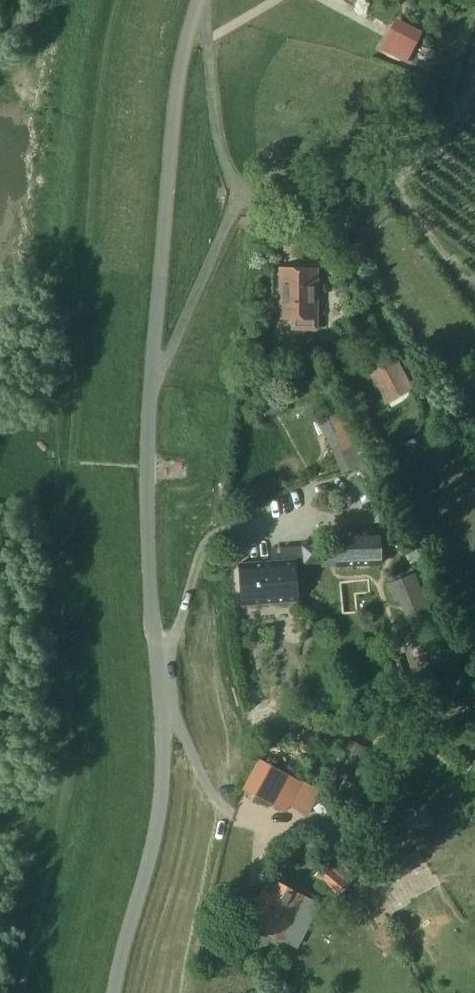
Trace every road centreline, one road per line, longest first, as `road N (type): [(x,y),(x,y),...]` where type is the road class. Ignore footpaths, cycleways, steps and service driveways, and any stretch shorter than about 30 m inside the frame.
road 1 (unclassified): [(199,0),(181,69),(150,418),(165,781),(114,992)]

